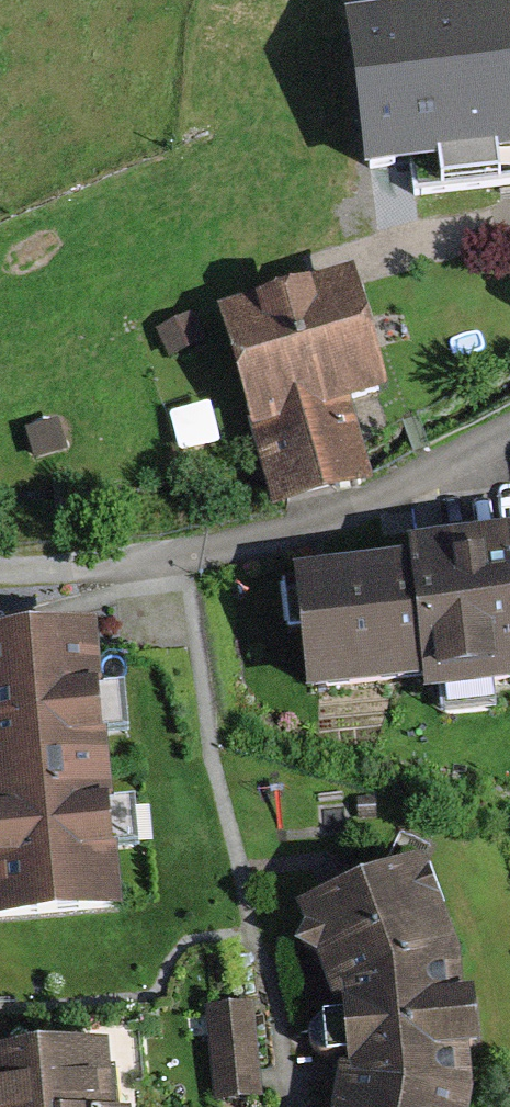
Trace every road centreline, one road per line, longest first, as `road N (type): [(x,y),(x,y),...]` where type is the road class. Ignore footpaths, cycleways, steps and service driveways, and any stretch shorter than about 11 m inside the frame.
road 1 (residential): [(509,435),(248,535)]
road 2 (track): [(248,535),(51,570),(0,570)]

